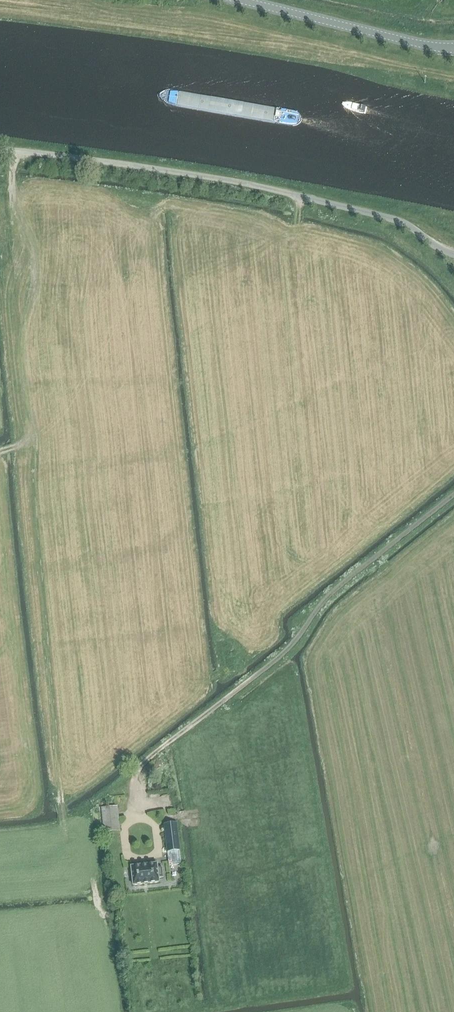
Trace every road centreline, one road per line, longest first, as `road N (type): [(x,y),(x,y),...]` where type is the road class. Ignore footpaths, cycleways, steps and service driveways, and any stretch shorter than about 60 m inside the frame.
road 1 (unclassified): [(453,254),(383,216),(222,179),(0,149)]
road 2 (tertiary): [(453,48),(240,0)]

